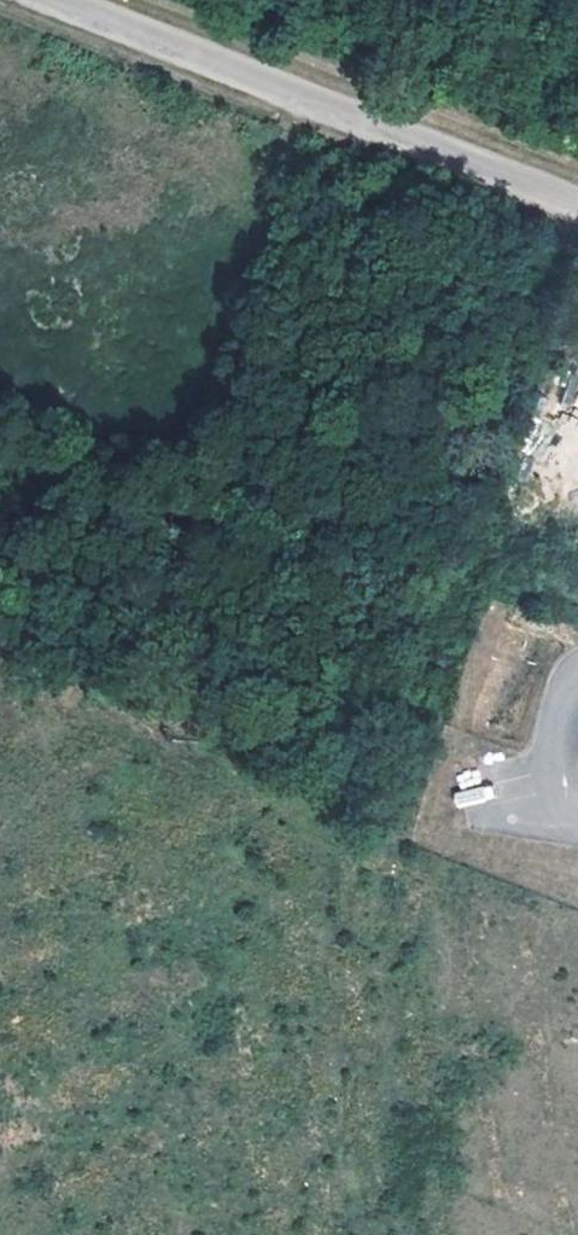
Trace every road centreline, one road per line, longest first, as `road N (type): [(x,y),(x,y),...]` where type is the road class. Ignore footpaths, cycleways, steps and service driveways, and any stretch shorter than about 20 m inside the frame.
road 1 (unclassified): [(577,206),(45,0)]

